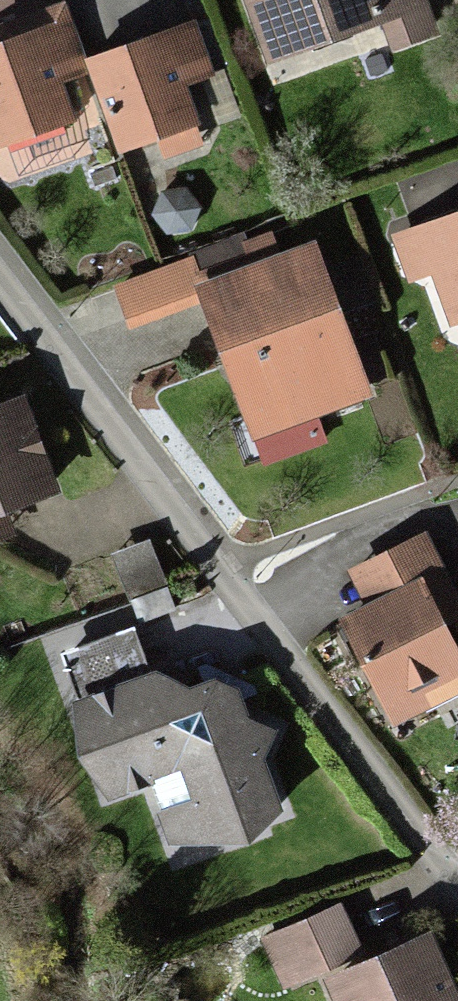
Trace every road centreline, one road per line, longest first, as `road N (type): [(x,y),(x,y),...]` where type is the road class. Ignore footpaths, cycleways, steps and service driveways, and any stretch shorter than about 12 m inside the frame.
road 1 (residential): [(0,266),(457,892)]

